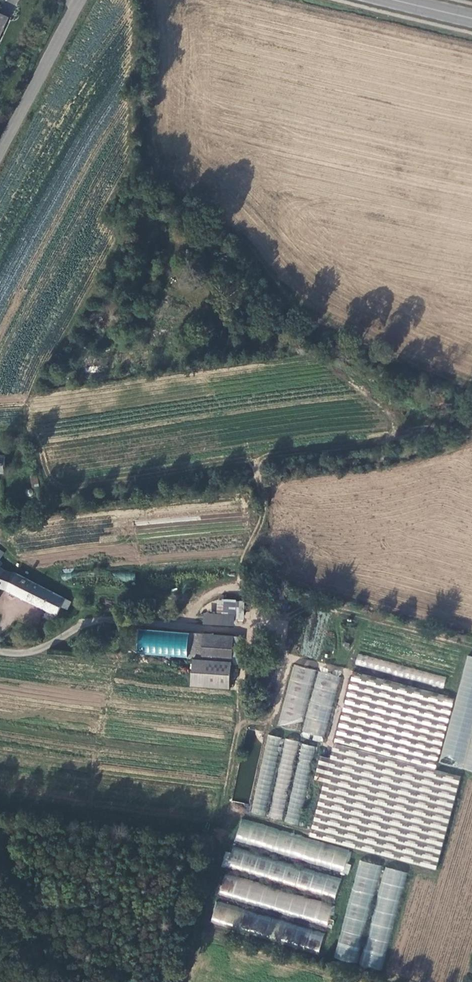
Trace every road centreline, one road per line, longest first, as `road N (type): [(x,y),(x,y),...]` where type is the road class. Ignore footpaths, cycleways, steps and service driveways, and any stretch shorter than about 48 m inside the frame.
road 1 (track): [(150,174),(140,113),(146,0)]
road 2 (tertiary): [(80,0),(0,151)]

